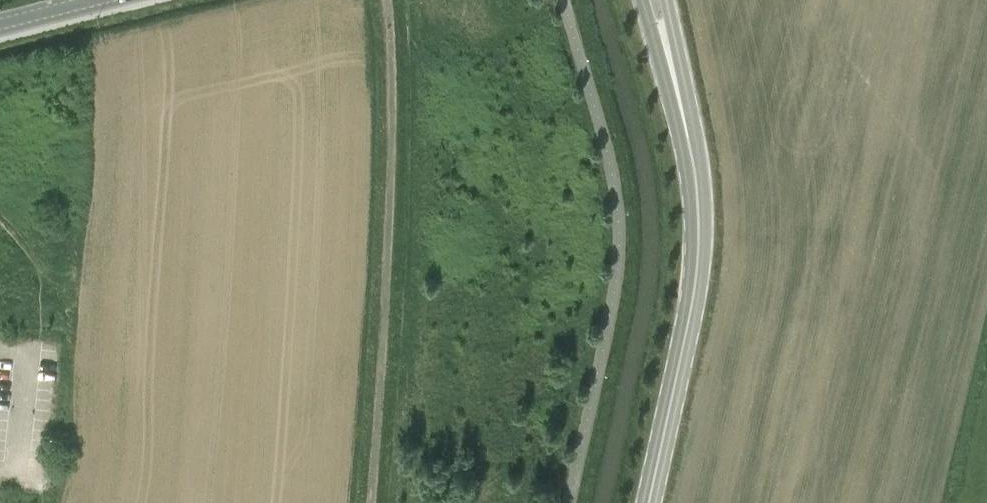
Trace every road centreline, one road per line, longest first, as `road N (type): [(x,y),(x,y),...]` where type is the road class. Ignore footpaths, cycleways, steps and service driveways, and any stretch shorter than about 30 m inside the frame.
road 1 (unclassified): [(370,502),(391,232),(386,0)]
road 2 (tertiary): [(650,502),(697,246),(698,184),(672,69)]
road 3 (tertiary): [(125,0),(0,32)]

